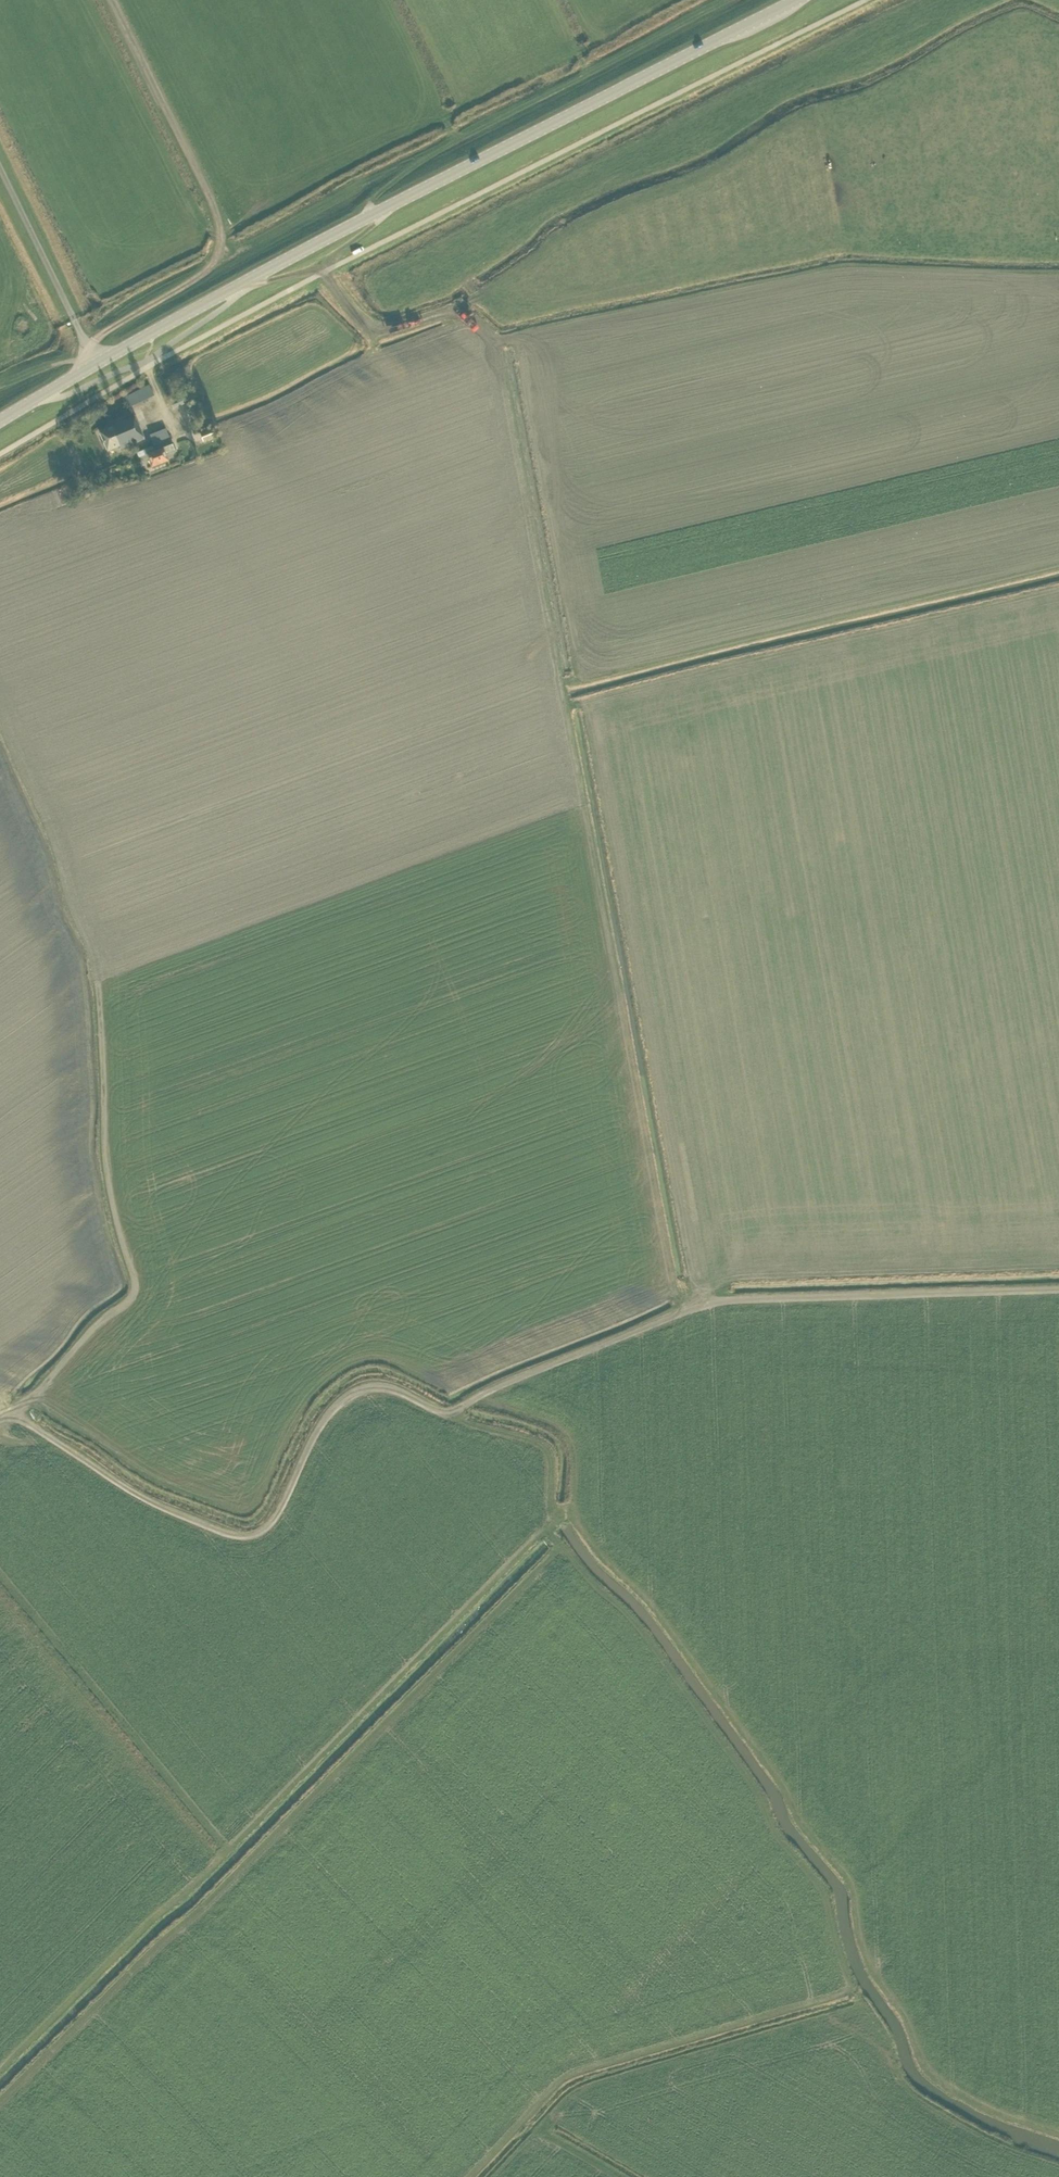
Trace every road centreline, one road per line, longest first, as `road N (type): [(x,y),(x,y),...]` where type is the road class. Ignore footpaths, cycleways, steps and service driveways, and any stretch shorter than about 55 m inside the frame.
road 1 (primary): [(247,280),(794,0)]
road 2 (primary): [(36,399),(247,280)]
road 3 (unclassified): [(145,362),(247,280)]

